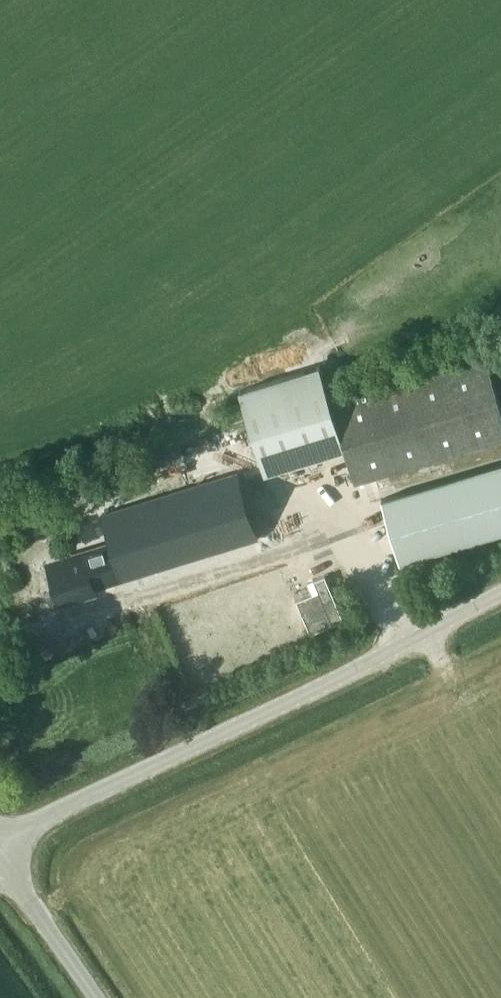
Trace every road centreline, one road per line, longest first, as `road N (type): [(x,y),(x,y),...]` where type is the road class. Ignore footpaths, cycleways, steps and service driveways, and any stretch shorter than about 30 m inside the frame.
road 1 (unclassified): [(0,846),(500,600)]
road 2 (unclassified): [(95,997),(0,863)]

